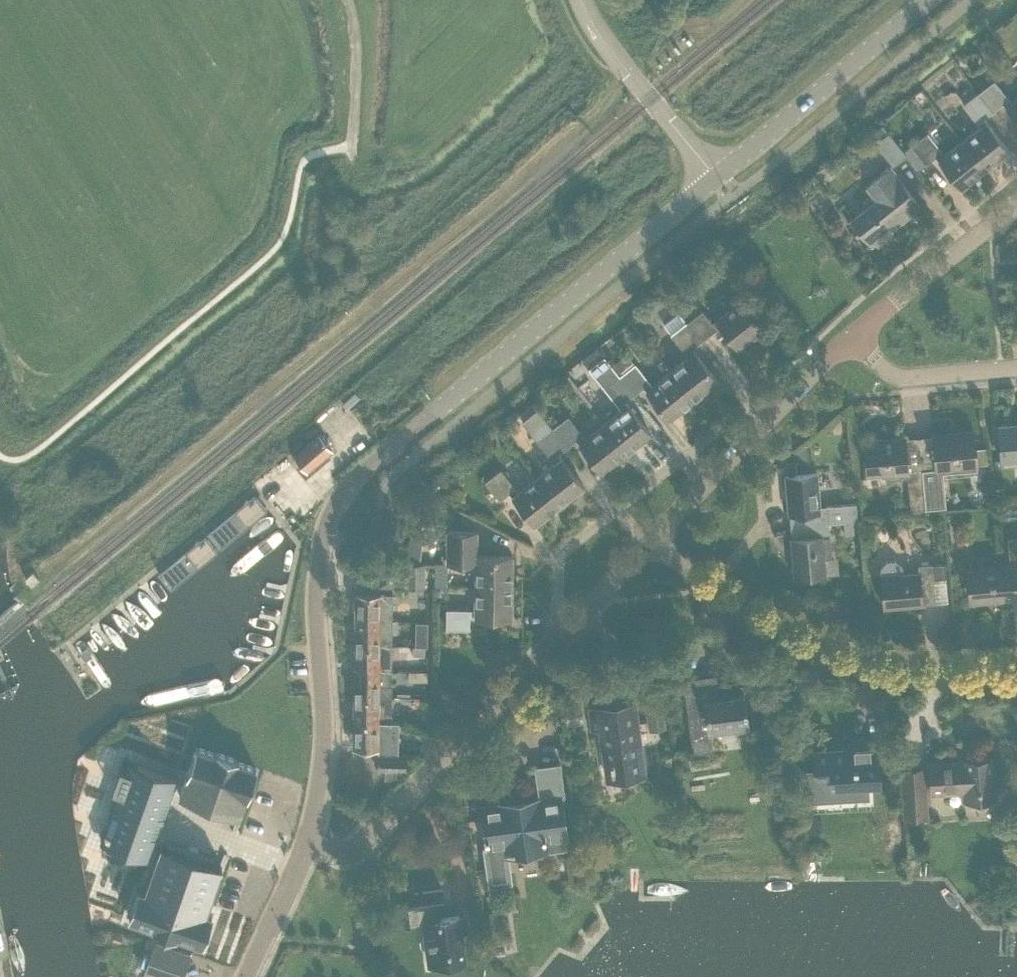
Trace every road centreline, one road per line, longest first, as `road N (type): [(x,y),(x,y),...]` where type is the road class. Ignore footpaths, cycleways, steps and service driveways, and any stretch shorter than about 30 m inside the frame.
road 1 (tertiary): [(304,838),(325,767),(323,539),(343,489),(716,179)]
road 2 (unclassified): [(304,838),(341,852),(356,849),(652,543)]
road 3 (residential): [(652,543),(704,593),(810,650),(920,674),(1016,676)]
road 4 (tertiary): [(716,179),(930,0)]
road 5 (unclassified): [(652,543),(840,344)]
road 6 (tertiary): [(716,179),(601,39),(582,0)]
road 7 (unclassified): [(840,344),(1016,205)]
road 8 (unclassified): [(840,344),(900,383),(1016,373)]
road 9 (unclassified): [(351,164),(354,36),(346,0)]
road 10 (tertiary): [(248,976),(304,838)]

